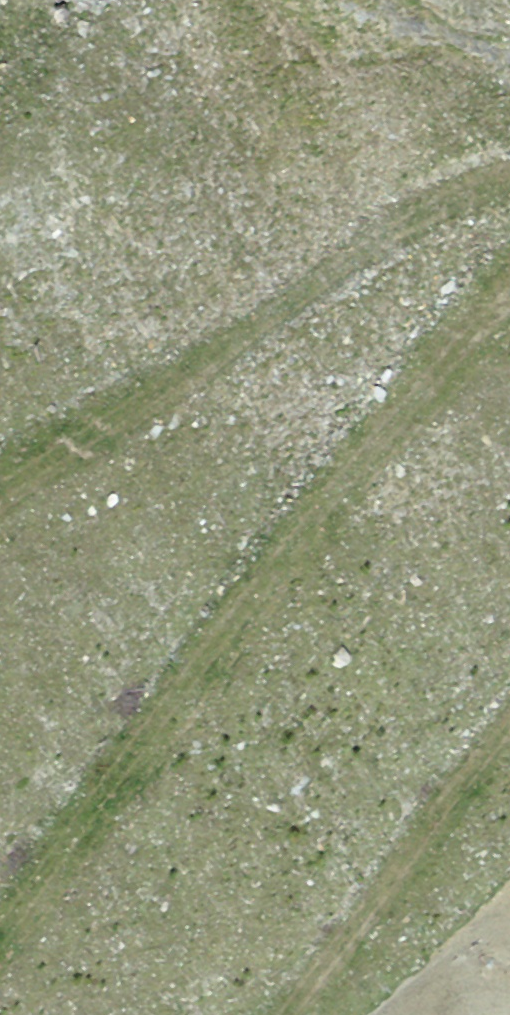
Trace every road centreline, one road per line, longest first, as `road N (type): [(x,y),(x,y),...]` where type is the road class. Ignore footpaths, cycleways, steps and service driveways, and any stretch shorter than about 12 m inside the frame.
road 1 (track): [(0,965),(271,595),(509,305)]
road 2 (track): [(509,190),(357,262),(0,497)]
road 3 (track): [(509,724),(293,1014)]

